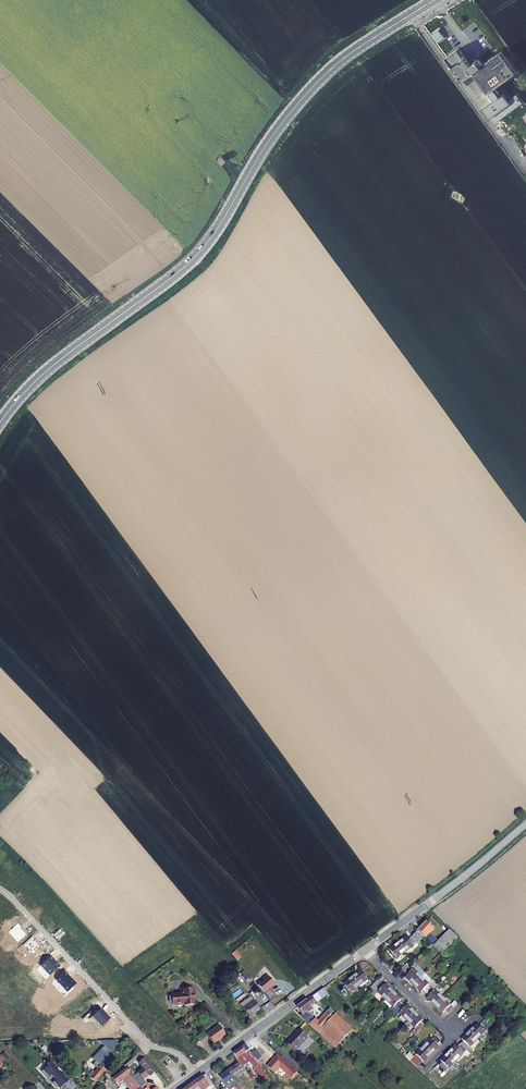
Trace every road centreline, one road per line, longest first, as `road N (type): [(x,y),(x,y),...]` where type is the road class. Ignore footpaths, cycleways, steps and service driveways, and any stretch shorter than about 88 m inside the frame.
road 1 (primary): [(0,423),(45,372),(198,254),(270,138),(324,75),(434,0)]
road 2 (residential): [(0,887),(144,1043),(176,1052),(196,1073)]
road 3 (tertiary): [(366,949),(196,1073)]
road 4 (tertiary): [(525,824),(366,949)]
road 5 (track): [(144,1043),(0,1040)]
road 6 (residential): [(454,1038),(366,949)]

